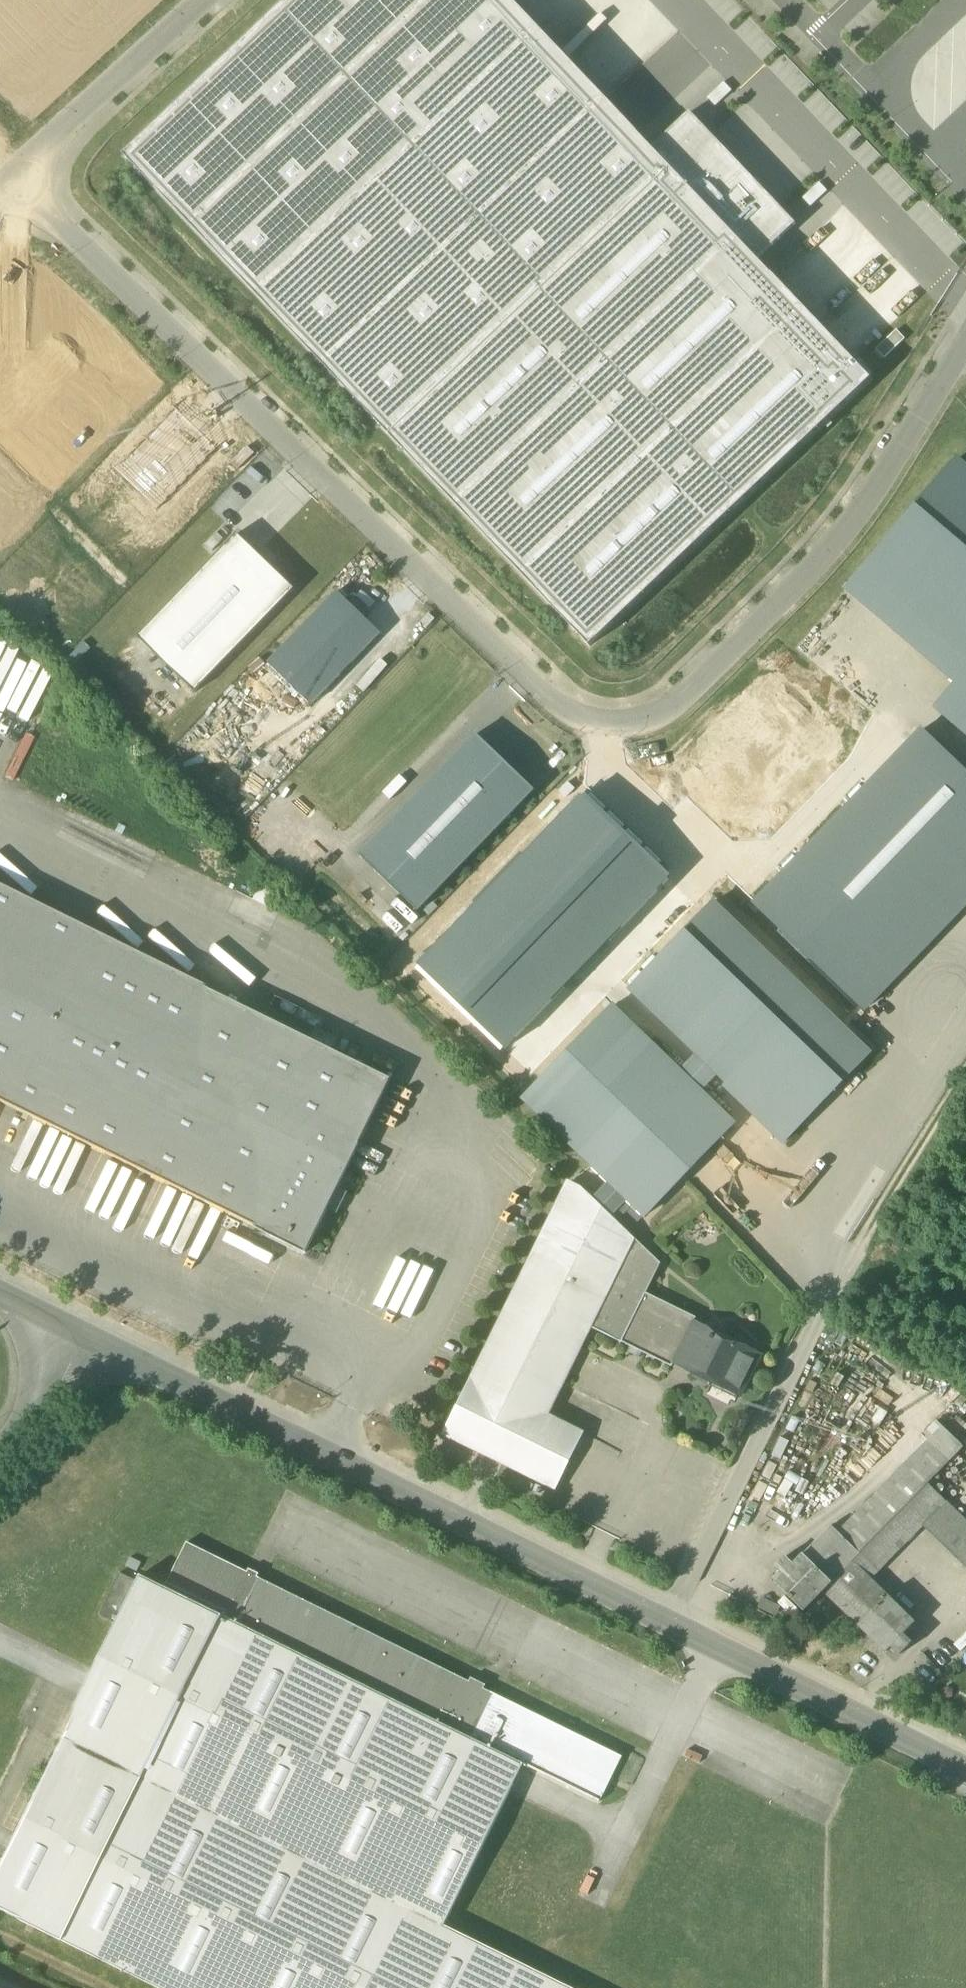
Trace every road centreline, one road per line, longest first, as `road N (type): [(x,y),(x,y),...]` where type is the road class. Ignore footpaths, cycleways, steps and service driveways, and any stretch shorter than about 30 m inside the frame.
road 1 (residential): [(956,358),(868,500),(810,571),(675,704),(614,726),(560,706),(16,179)]
road 2 (residential): [(661,1620),(104,1347)]
road 3 (residential): [(943,1109),(820,1300),(661,1620)]
road 4 (residential): [(965,1770),(661,1620)]
road 5 (residential): [(202,0),(16,179)]
road 6 (track): [(614,726),(622,784),(720,879)]
road 7 (residential): [(104,1347),(0,1445)]

